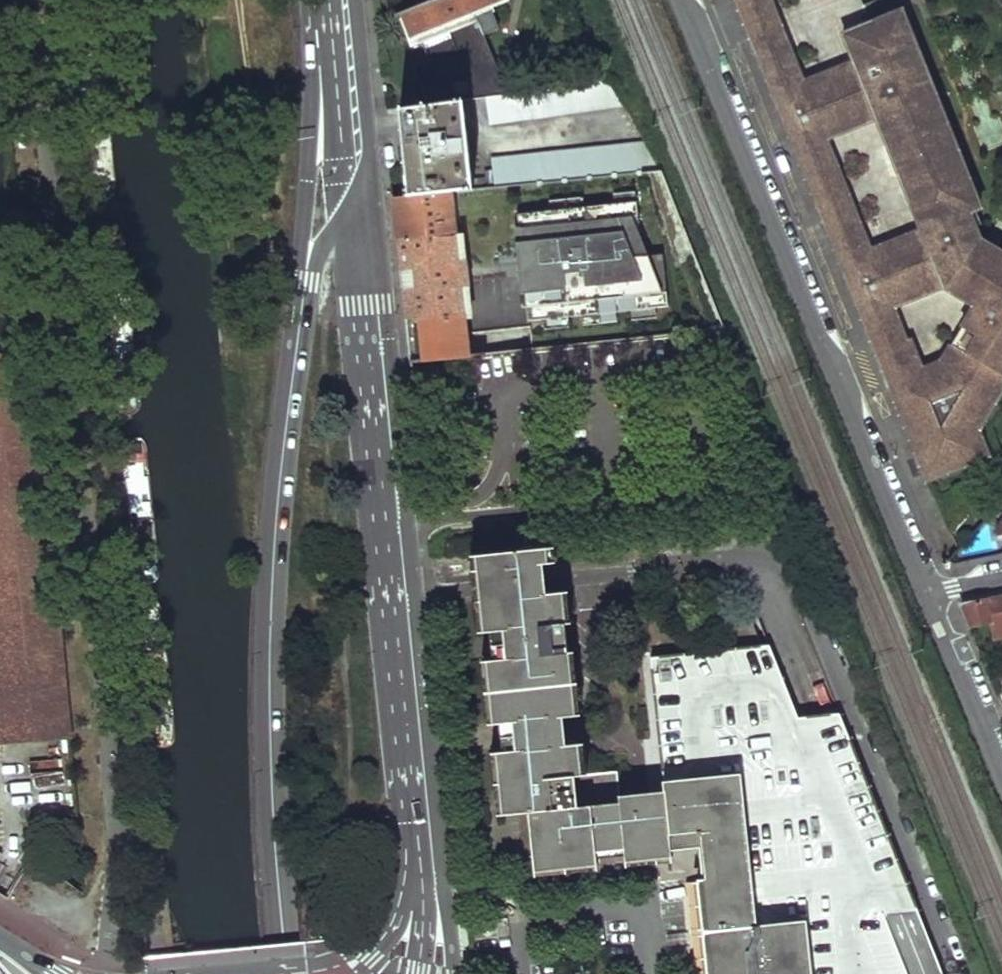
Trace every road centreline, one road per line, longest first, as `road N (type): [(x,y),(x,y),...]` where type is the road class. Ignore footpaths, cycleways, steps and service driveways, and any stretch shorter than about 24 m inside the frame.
road 1 (primary): [(304,280),(270,638),(272,814),(287,973)]
road 2 (residential): [(686,0),(927,596)]
road 3 (secondary): [(415,799),(356,224)]
road 4 (primary): [(334,5),(314,106),(304,280)]
road 5 (secondary): [(356,224),(334,5)]
road 6 (residential): [(927,596),(1001,762)]
road 7 (secondary): [(450,973),(442,883),(415,799)]

